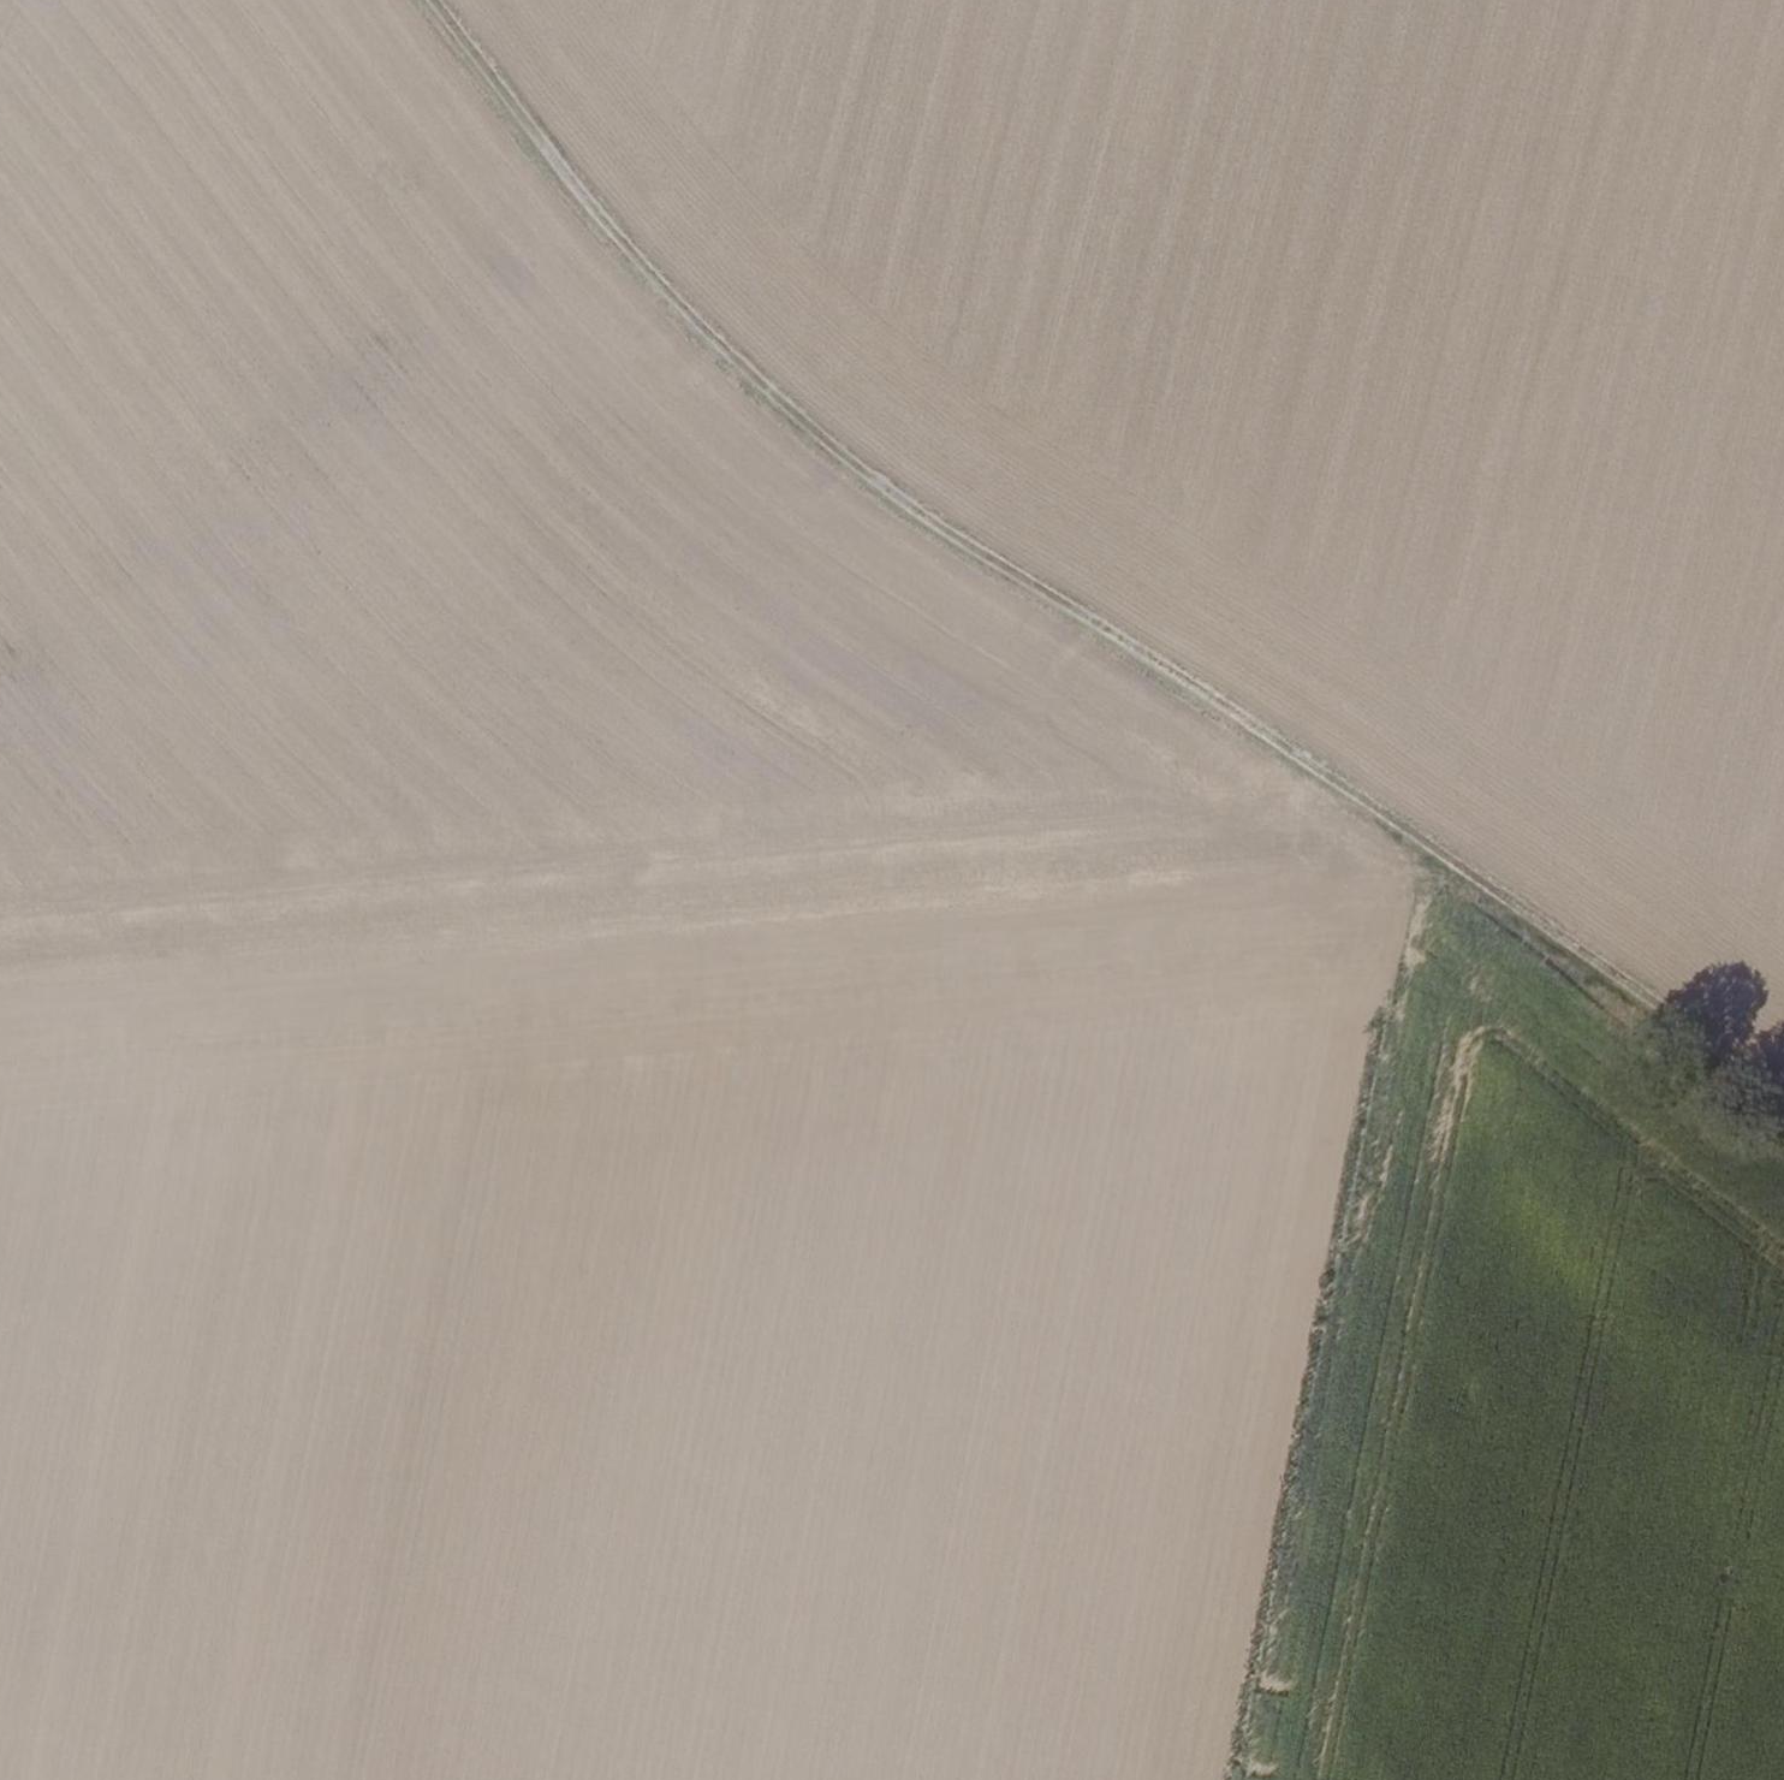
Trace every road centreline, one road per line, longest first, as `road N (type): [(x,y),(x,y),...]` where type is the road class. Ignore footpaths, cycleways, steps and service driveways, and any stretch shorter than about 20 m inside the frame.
road 1 (track): [(446,0),(625,238),(748,369),(891,491),(1458,856),(1783,1093)]

